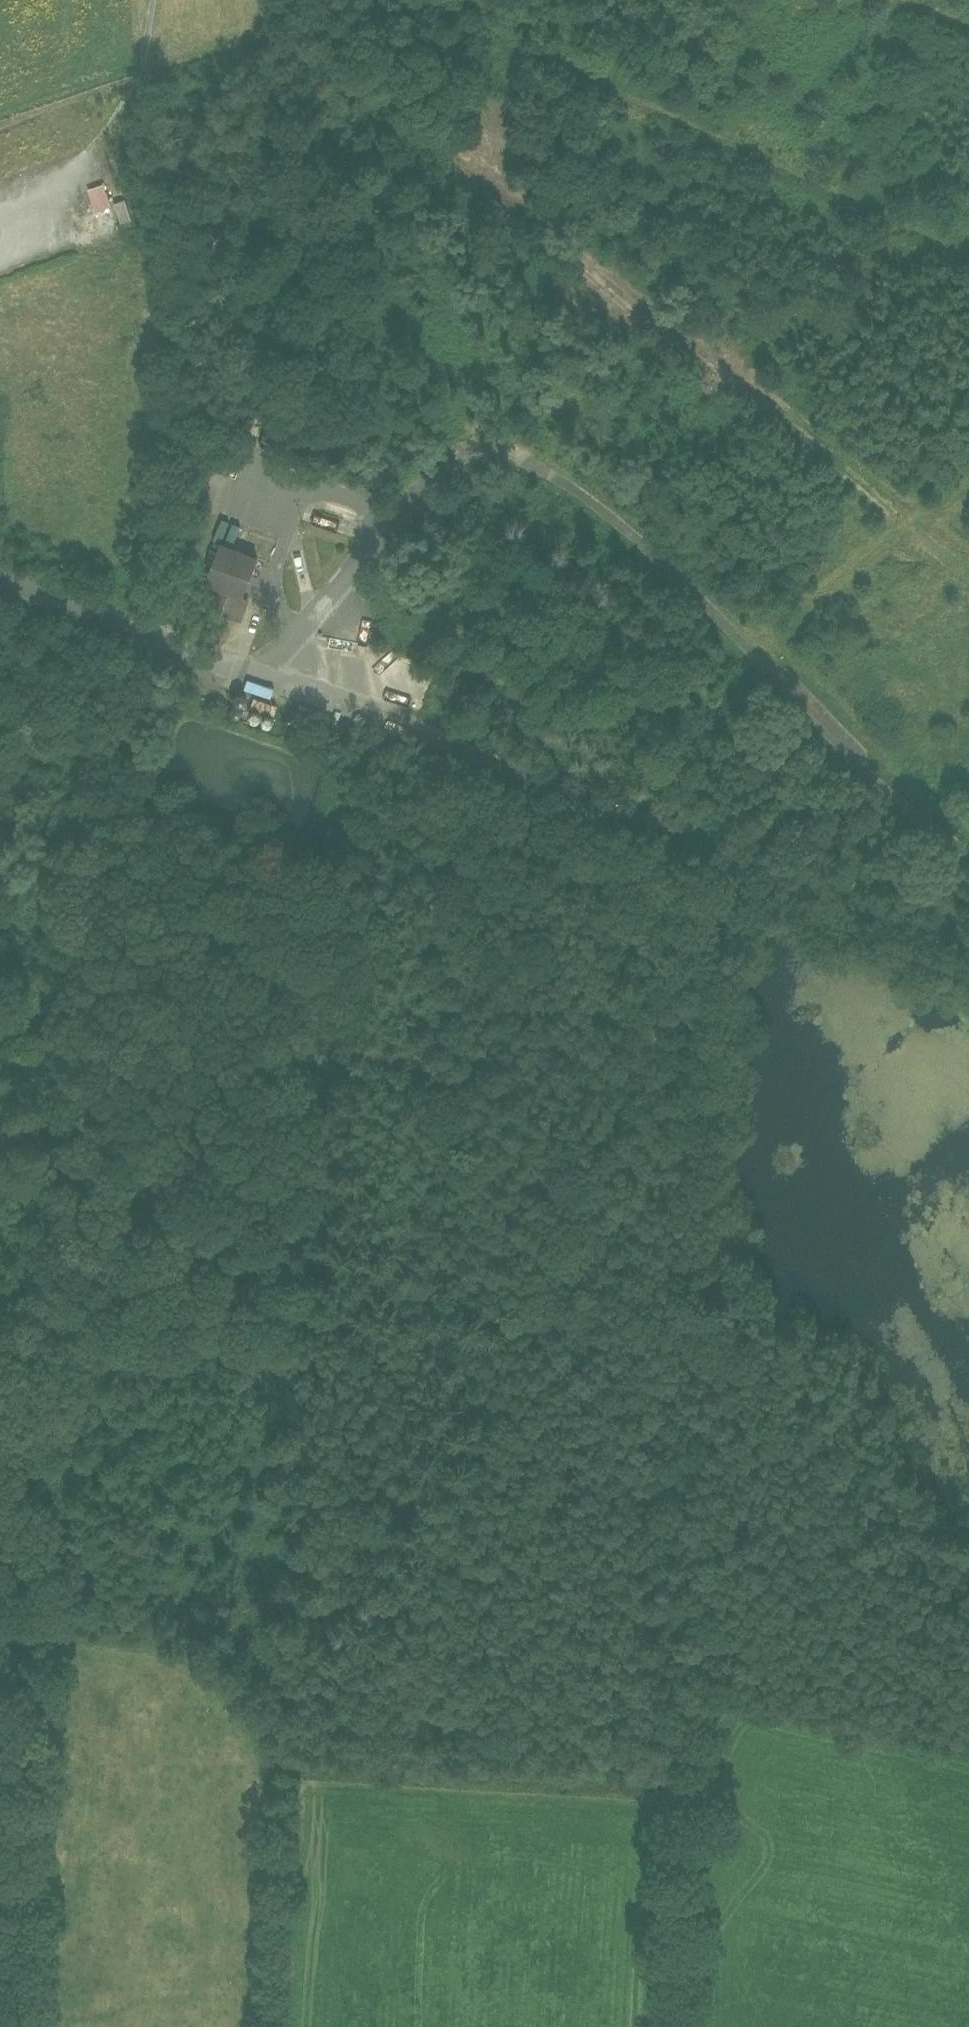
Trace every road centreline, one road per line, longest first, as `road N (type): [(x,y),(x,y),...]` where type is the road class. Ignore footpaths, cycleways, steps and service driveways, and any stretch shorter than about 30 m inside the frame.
road 1 (unclassified): [(0,577),(227,656),(348,687)]
road 2 (track): [(743,629),(915,498),(968,543)]

